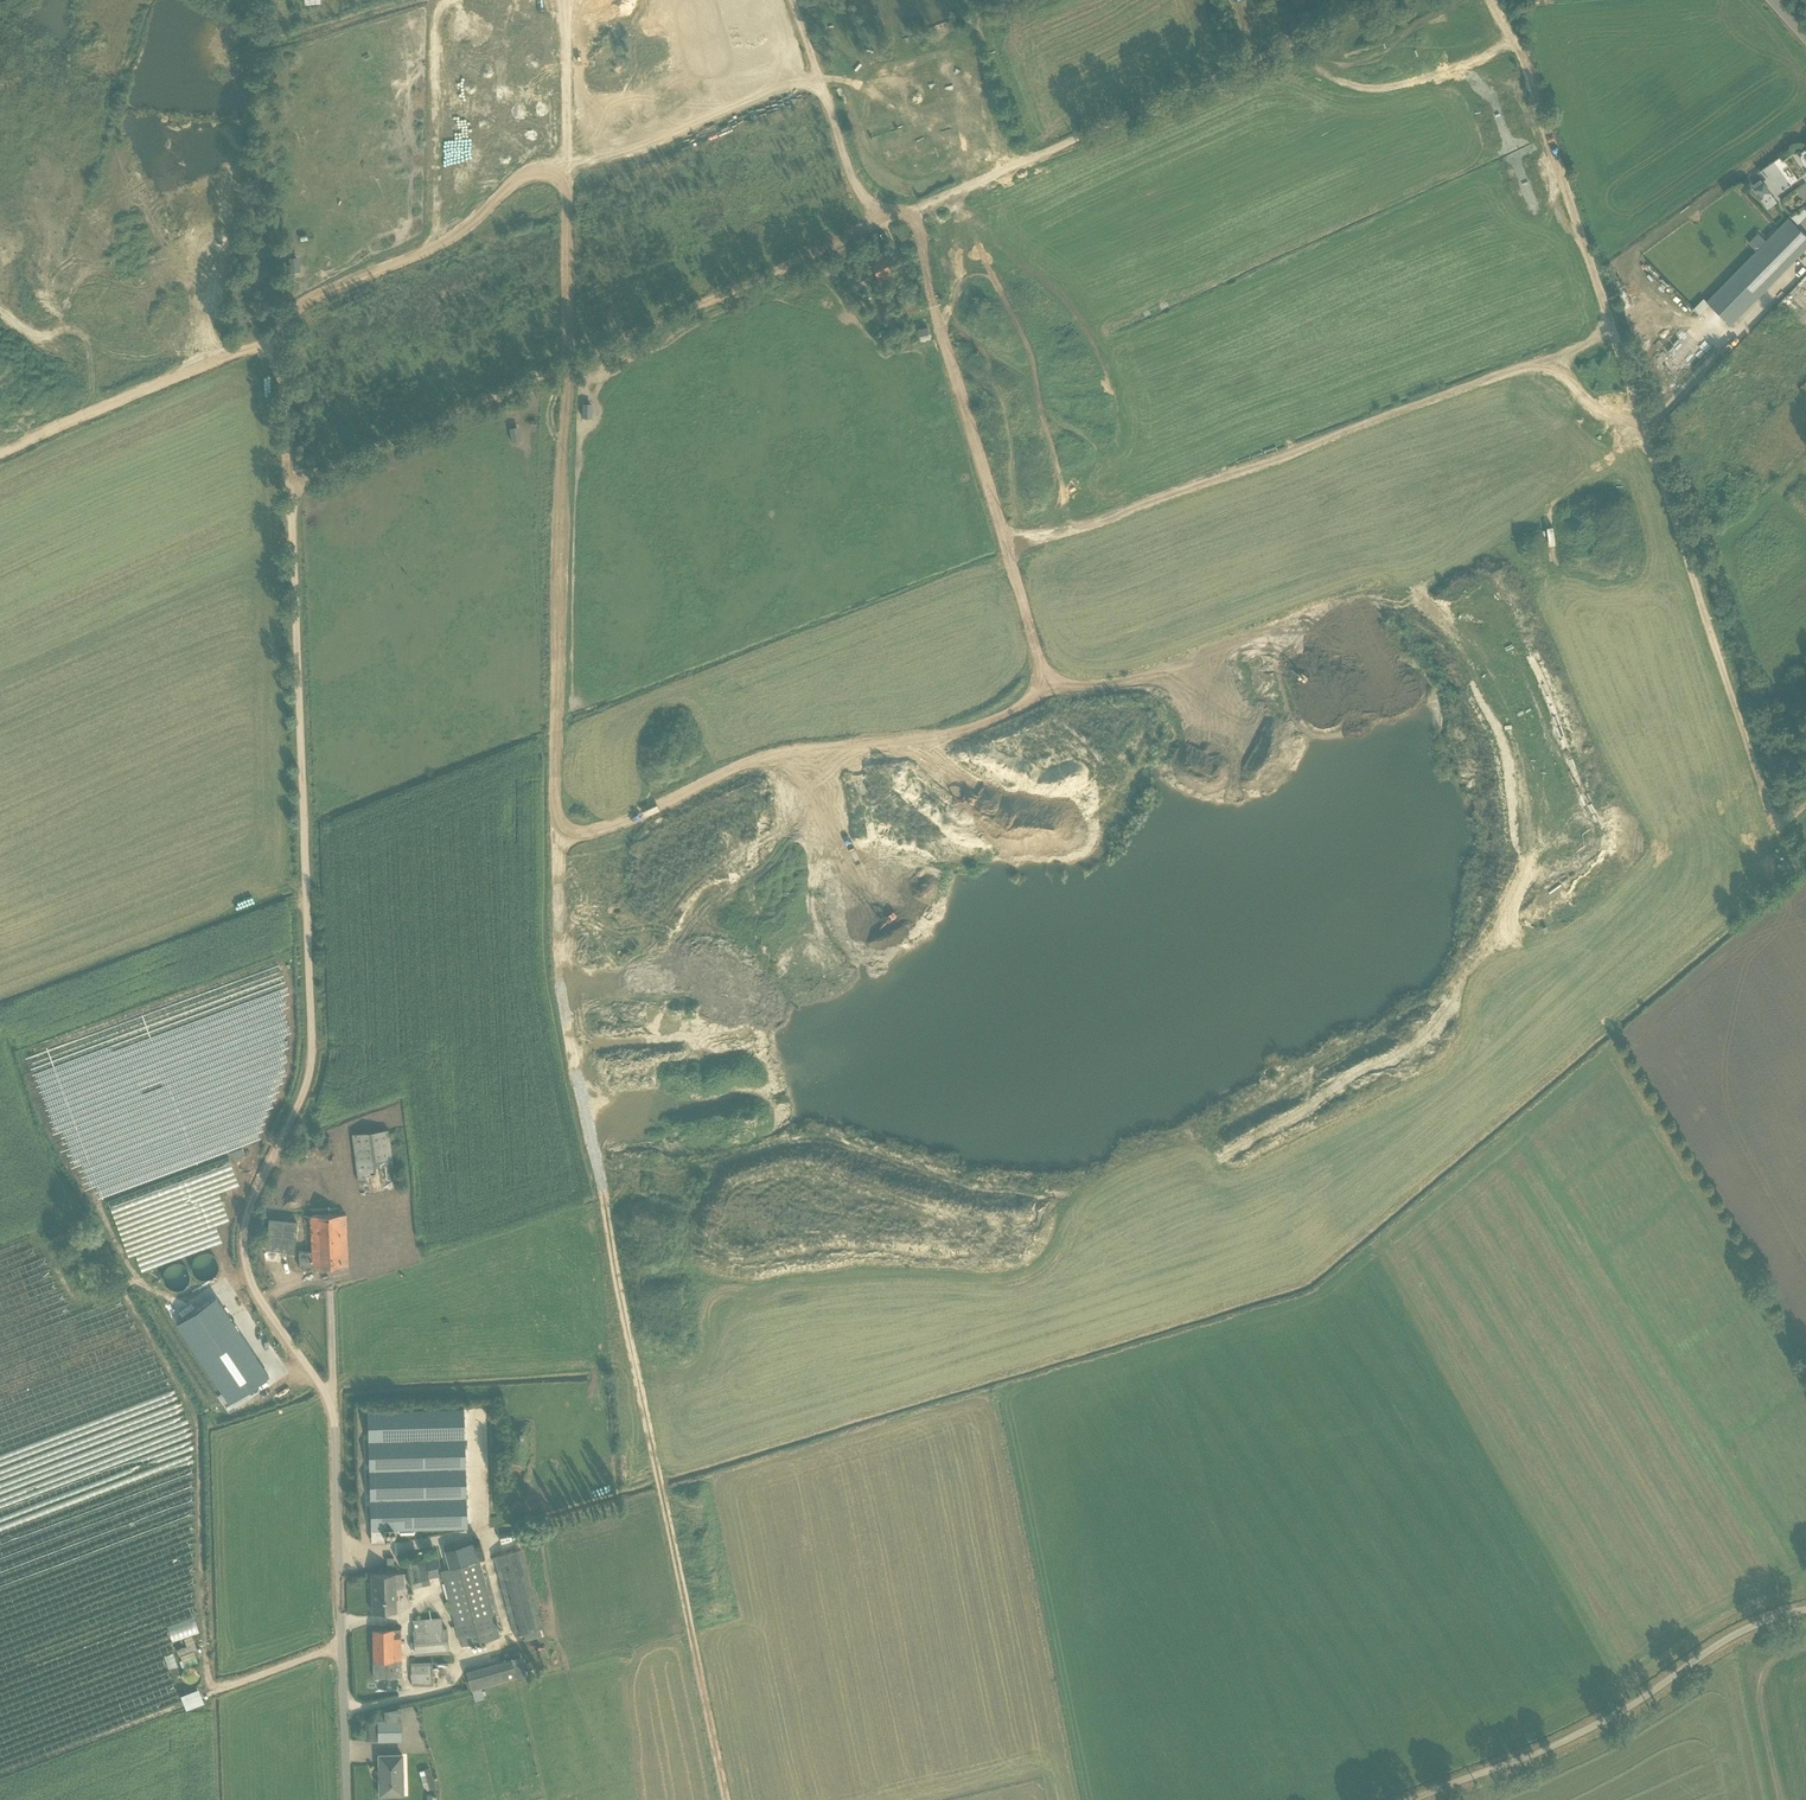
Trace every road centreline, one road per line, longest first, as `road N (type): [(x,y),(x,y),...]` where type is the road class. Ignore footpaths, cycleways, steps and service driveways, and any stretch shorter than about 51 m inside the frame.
road 1 (unclassified): [(347,1799),(331,1412),(252,1284),(244,1240),(246,1216),(304,1092),(312,1042),(291,505),(297,479),(1398,0)]
road 2 (track): [(1805,805),(1775,831),(1530,73),(1488,0)]
road 3 (track): [(557,921),(572,181)]
road 4 (track): [(1009,546),(1609,326)]
road 5 (track): [(269,348),(289,312),(431,250),(490,214),(525,177),(572,181),(818,73)]
road 6 (unclassified): [(1406,1799),(1577,1727),(1756,1619),(1805,1605)]
road 7 (track): [(0,457),(250,344),(269,348),(280,361),(288,459),(297,479)]
road 8 (track): [(1009,546),(907,215)]

